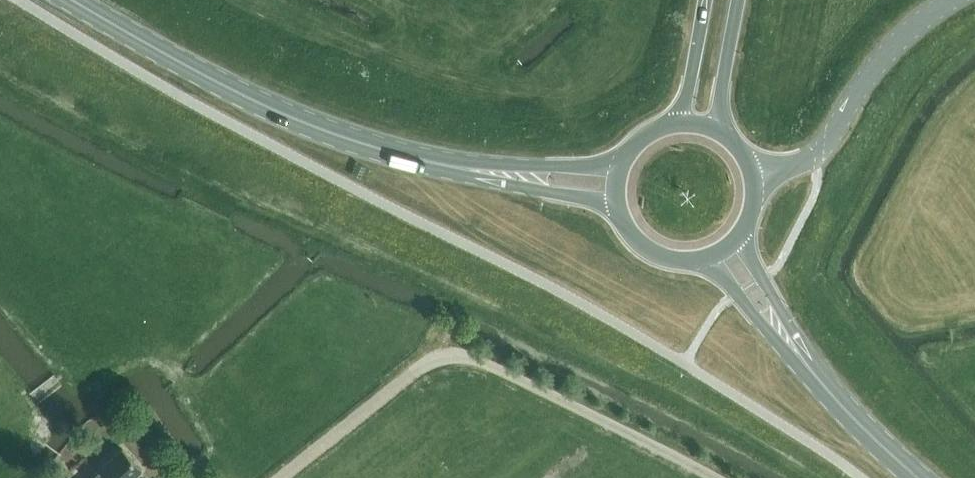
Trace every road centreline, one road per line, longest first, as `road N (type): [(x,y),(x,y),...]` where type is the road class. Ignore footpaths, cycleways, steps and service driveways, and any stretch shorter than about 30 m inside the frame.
road 1 (primary): [(498,174),(350,140),(259,103),(77,0)]
road 2 (unclassified): [(950,0),(871,71),(819,153),(753,172)]
road 3 (track): [(187,395),(173,376),(118,351),(74,360),(0,437)]
road 4 (primary): [(701,258),(813,372)]
road 5 (primary): [(813,372),(740,232)]
road 6 (primary): [(920,477),(813,372)]
road 7 (trunk): [(720,126),(738,0)]
road 8 (primary): [(498,174),(618,207)]
road 9 (primary): [(621,159),(498,174)]
road 10 (trunk): [(705,0),(678,117)]

